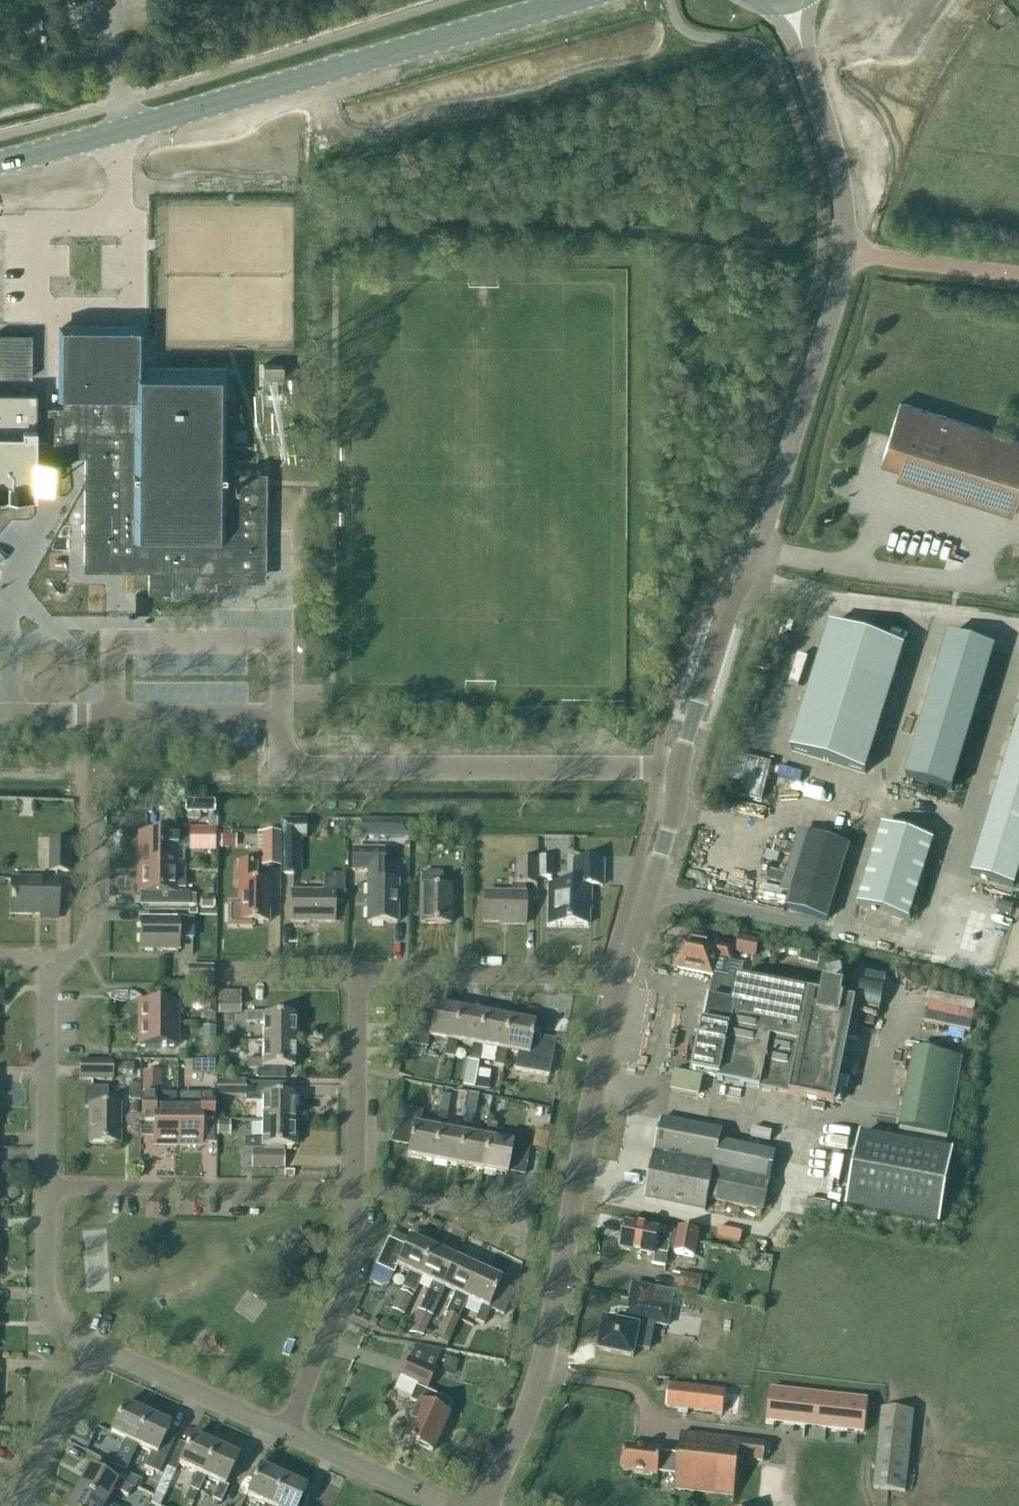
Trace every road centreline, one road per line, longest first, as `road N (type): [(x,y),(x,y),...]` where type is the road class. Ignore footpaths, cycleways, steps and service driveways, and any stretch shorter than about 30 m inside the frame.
road 1 (tertiary): [(620,982),(692,723),(757,551),(844,253),(844,192),(789,0)]
road 2 (tertiary): [(0,160),(581,0)]
road 3 (tertiary): [(485,1505),(531,1395),(559,1287),(620,982)]
road 4 (residential): [(358,1188),(47,1187)]
road 5 (residential): [(620,982),(360,968)]
road 6 (residential): [(286,1427),(351,1261),(358,1188)]
road 7 (residential): [(47,1187),(47,959)]
road 8 (residential): [(358,1188),(360,968)]
road 9 (residential): [(98,1348),(286,1427)]
road 10 (residential): [(518,1256),(515,1216),(358,1188)]
road 11 (residential): [(286,1427),(459,1505)]
road 12 (residential): [(98,1348),(64,1328),(48,1306),(47,1187)]
road 13 (residential): [(13,1505),(98,1348)]
road 14 (residential): [(99,836),(96,910),(82,943),(47,959)]

